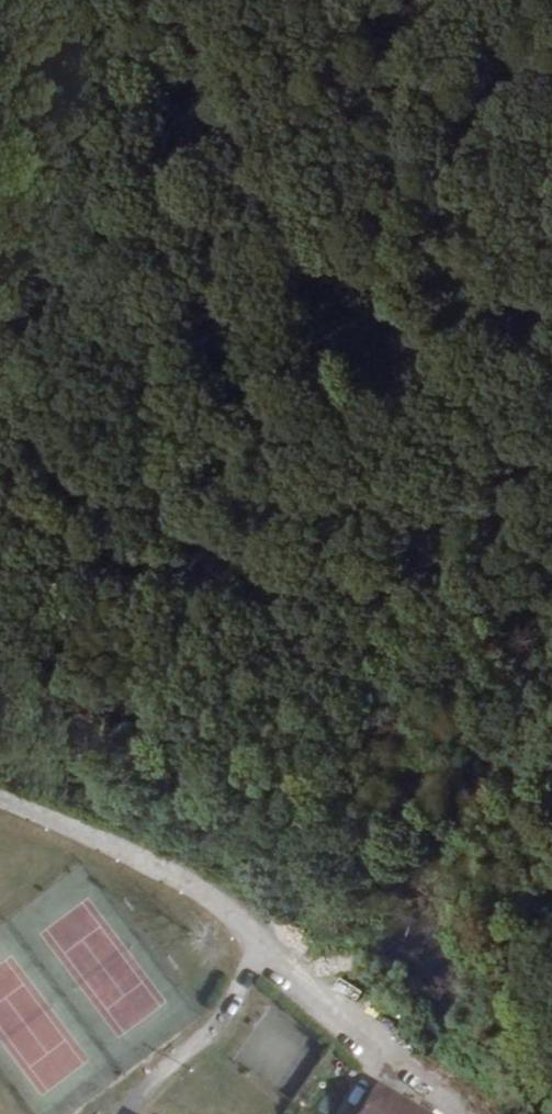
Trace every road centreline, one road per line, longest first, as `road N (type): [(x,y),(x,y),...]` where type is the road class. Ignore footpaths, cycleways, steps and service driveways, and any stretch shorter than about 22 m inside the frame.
road 1 (track): [(0,805),(224,896),(269,940)]

